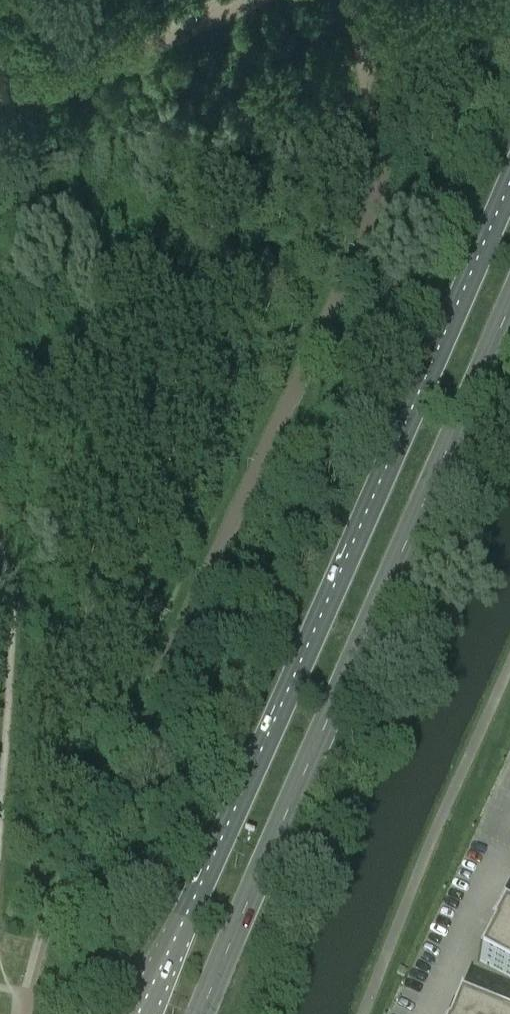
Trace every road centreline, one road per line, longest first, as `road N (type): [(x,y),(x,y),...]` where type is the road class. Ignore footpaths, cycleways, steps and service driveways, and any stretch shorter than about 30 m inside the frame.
road 1 (secondary): [(509,177),(135,1013)]
road 2 (secondary): [(204,1013),(509,298)]

